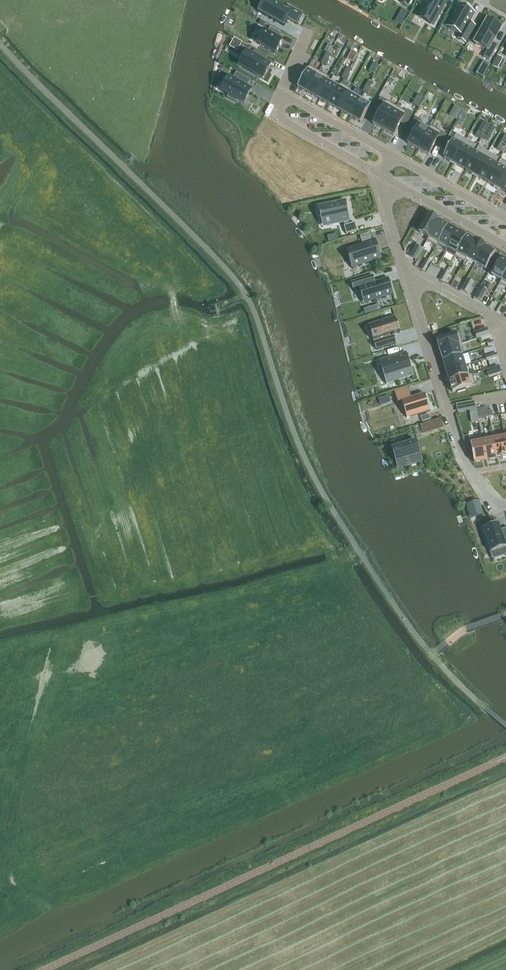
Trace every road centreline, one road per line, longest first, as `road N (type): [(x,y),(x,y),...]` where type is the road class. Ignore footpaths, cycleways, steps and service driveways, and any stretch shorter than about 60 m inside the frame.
road 1 (unclassified): [(364,558),(307,462),(238,283),(0,44)]
road 2 (residential): [(381,175),(463,456),(505,506)]
road 3 (residential): [(280,92),(272,113),(381,175)]
road 4 (residential): [(381,175),(505,245)]
road 5 (residential): [(505,219),(392,155)]
road 6 (residential): [(392,155),(280,92)]

